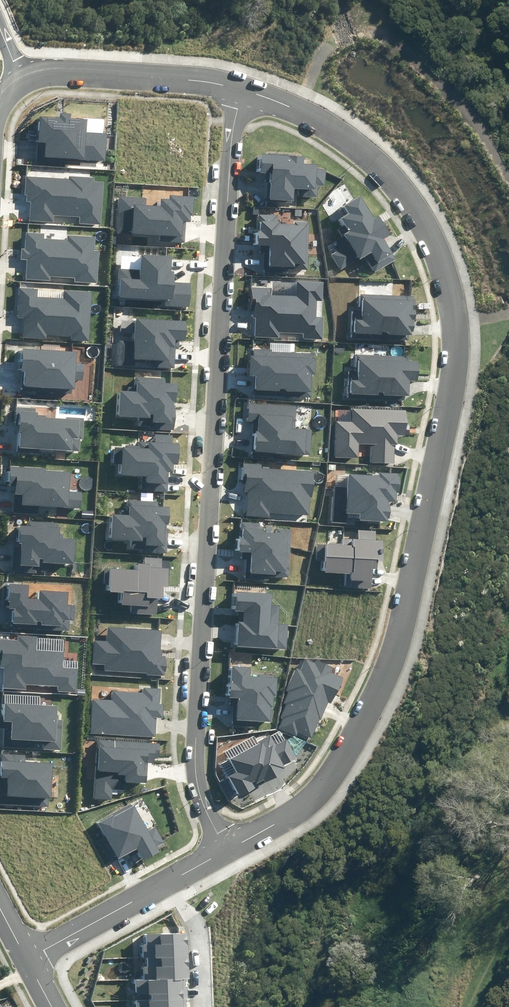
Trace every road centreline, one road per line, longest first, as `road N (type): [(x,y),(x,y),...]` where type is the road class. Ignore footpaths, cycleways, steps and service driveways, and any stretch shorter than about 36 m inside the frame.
road 1 (residential): [(235,91),(280,100),(321,123),(406,200),(436,261),(454,342),(398,633),(369,707),(317,792),(287,817),(225,847)]
road 2 (residential): [(225,847),(200,806),(190,766),(235,91)]
road 3 (residential): [(19,83),(46,74),(117,77),(235,91)]
road 4 (residential): [(164,884),(28,958)]
road 5 (residential): [(164,884),(198,927),(203,1006)]

